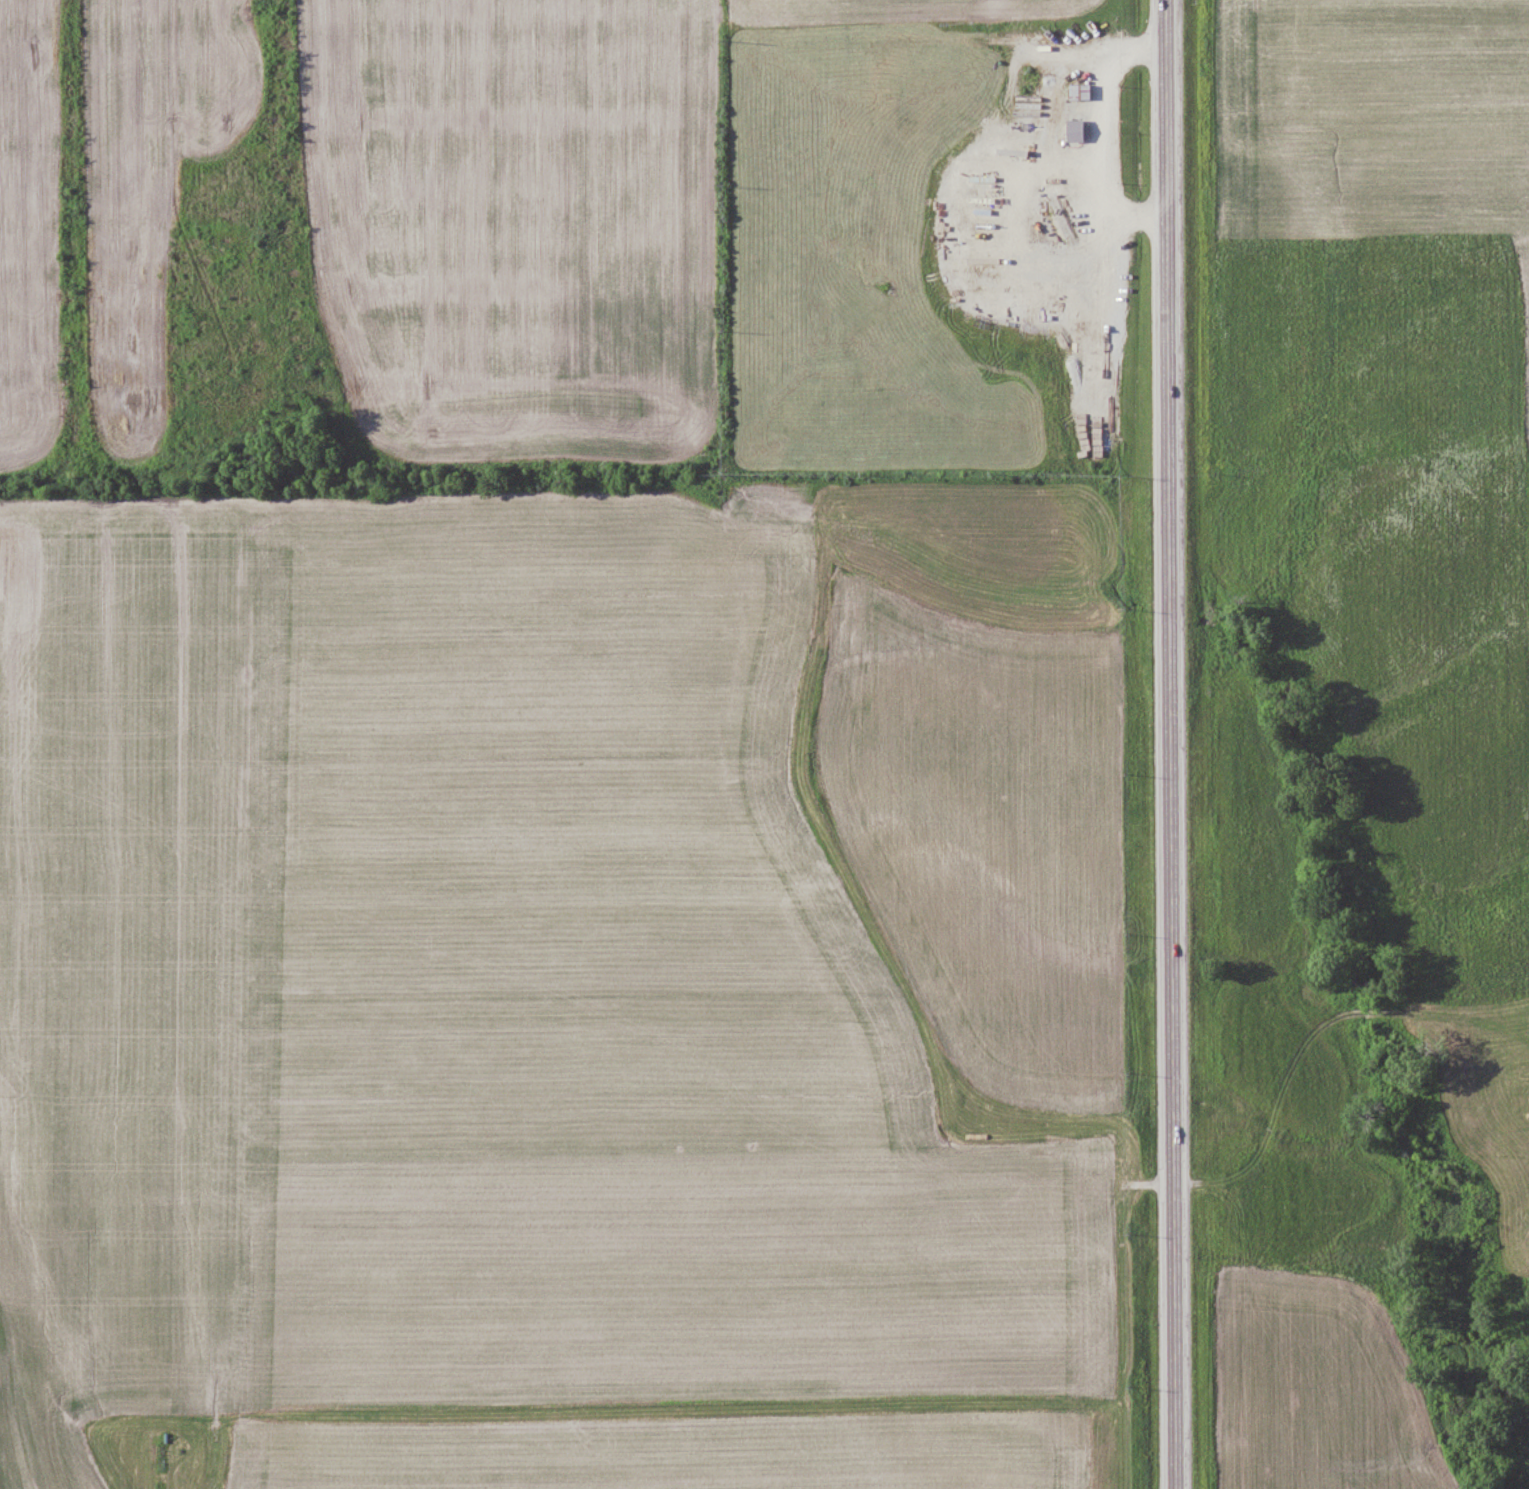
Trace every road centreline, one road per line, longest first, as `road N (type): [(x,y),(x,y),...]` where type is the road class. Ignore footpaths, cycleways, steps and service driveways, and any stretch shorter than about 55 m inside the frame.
road 1 (primary): [(1178,1488),(1167,0)]

